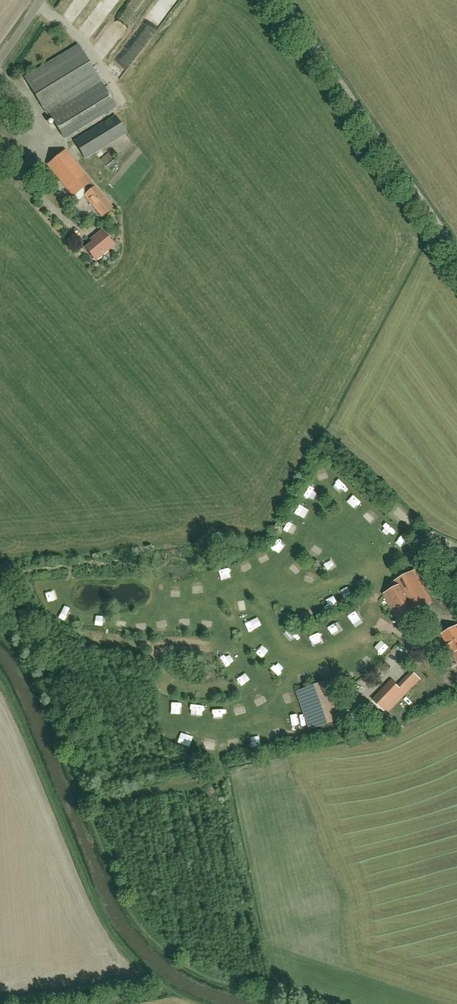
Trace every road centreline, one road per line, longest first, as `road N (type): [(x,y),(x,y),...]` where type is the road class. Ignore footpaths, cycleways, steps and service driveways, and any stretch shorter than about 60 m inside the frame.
road 1 (unclassified): [(456,257),(275,0)]

